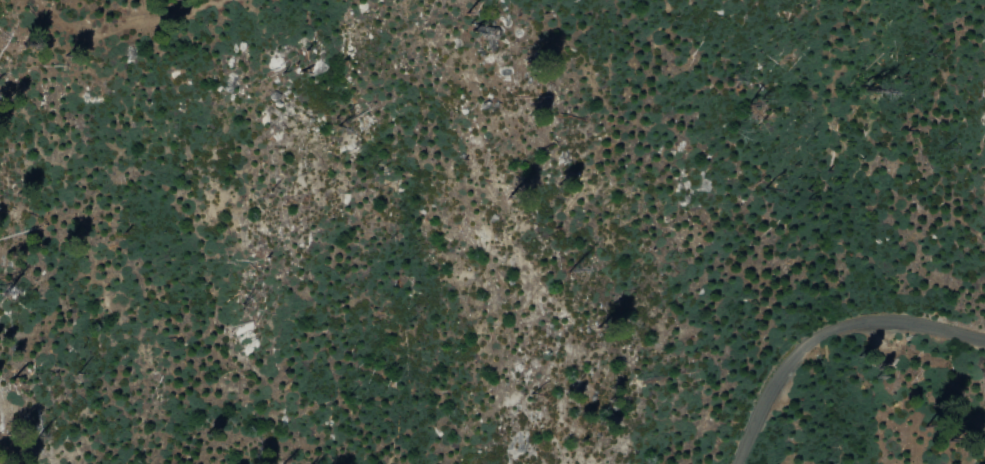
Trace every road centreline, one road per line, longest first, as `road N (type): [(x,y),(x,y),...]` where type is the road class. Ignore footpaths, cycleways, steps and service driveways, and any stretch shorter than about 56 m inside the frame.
road 1 (track): [(984,342),(872,319),(836,325),(802,346),(766,386),(737,463)]

